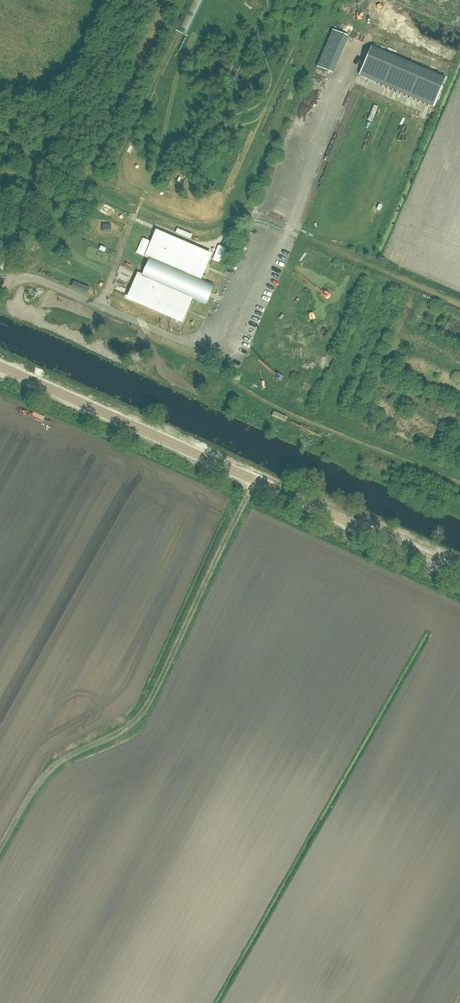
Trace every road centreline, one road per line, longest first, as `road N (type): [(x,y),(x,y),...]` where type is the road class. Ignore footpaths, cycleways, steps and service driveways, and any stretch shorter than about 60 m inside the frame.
road 1 (tertiary): [(459,572),(0,367)]
road 2 (track): [(0,856),(44,778),(137,721),(253,480)]

